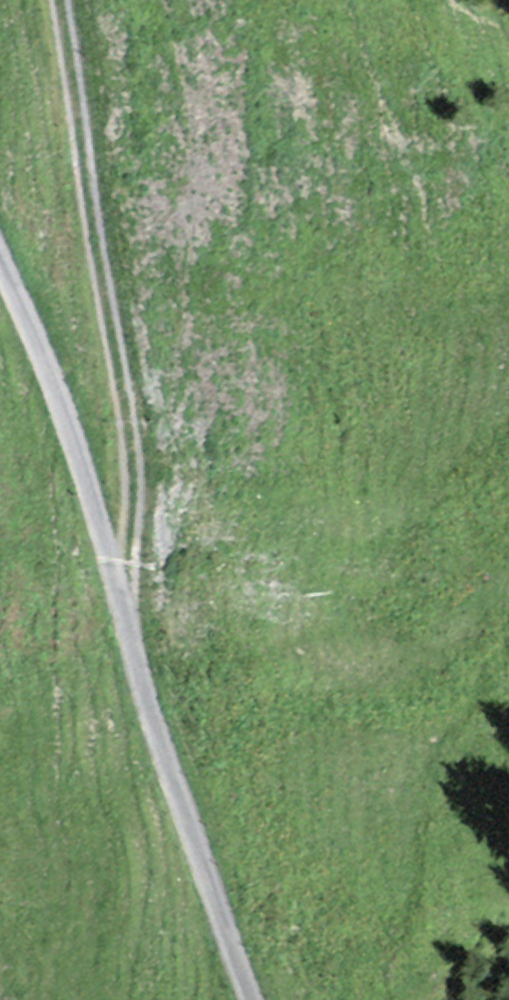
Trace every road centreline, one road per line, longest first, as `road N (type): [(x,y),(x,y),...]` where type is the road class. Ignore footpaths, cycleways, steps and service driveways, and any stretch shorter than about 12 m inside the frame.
road 1 (unclassified): [(247,999),(141,643),(0,257)]
road 2 (track): [(141,643),(149,519),(115,356),(68,0)]

